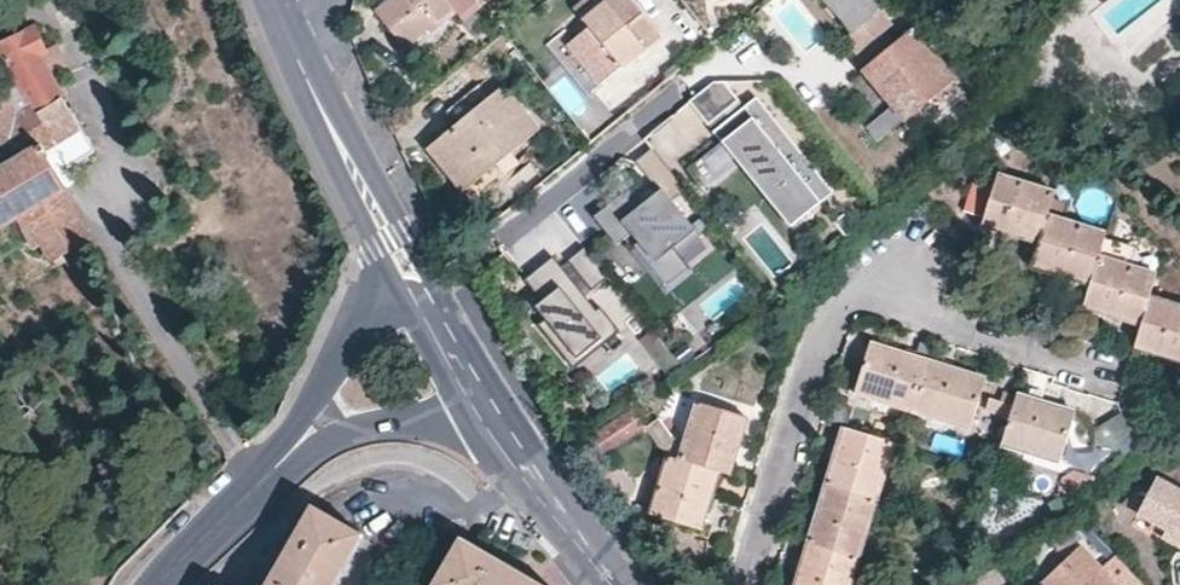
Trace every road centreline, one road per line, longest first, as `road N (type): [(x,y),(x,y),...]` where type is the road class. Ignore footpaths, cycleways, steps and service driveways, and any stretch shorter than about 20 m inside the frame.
road 1 (residential): [(1106,380),(857,301),(830,318),(745,584)]
road 2 (residential): [(397,261),(280,21)]
road 3 (residential): [(161,584),(312,428)]
road 4 (residential): [(617,584),(496,424)]
road 5 (residential): [(496,424),(397,261)]
road 6 (residential): [(397,261),(317,396),(312,428)]
road 7 (residential): [(312,428),(496,424)]

